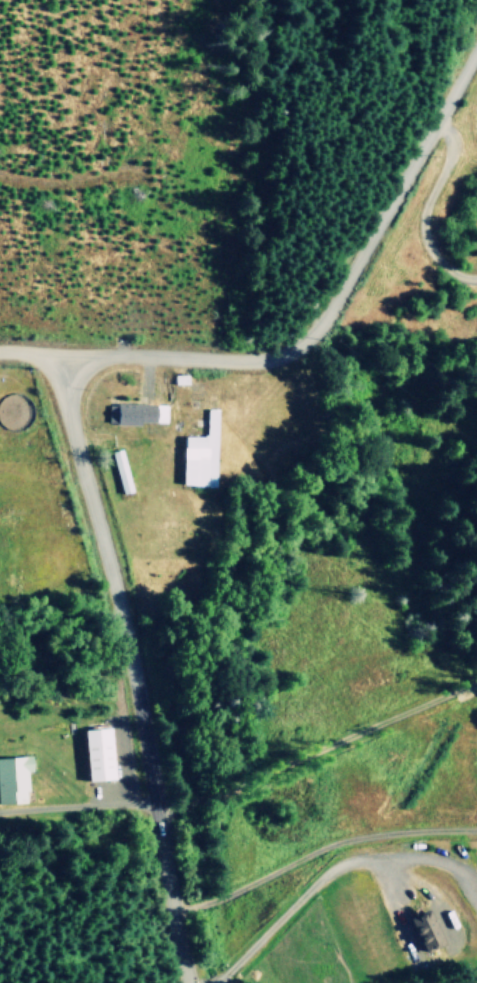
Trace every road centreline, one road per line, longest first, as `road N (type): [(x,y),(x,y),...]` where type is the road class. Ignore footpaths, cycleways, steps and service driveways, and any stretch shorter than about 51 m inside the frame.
road 1 (residential): [(188,982),(130,652),(71,420),(62,349)]
road 2 (residential): [(62,349),(243,360),(299,341),(476,44)]

